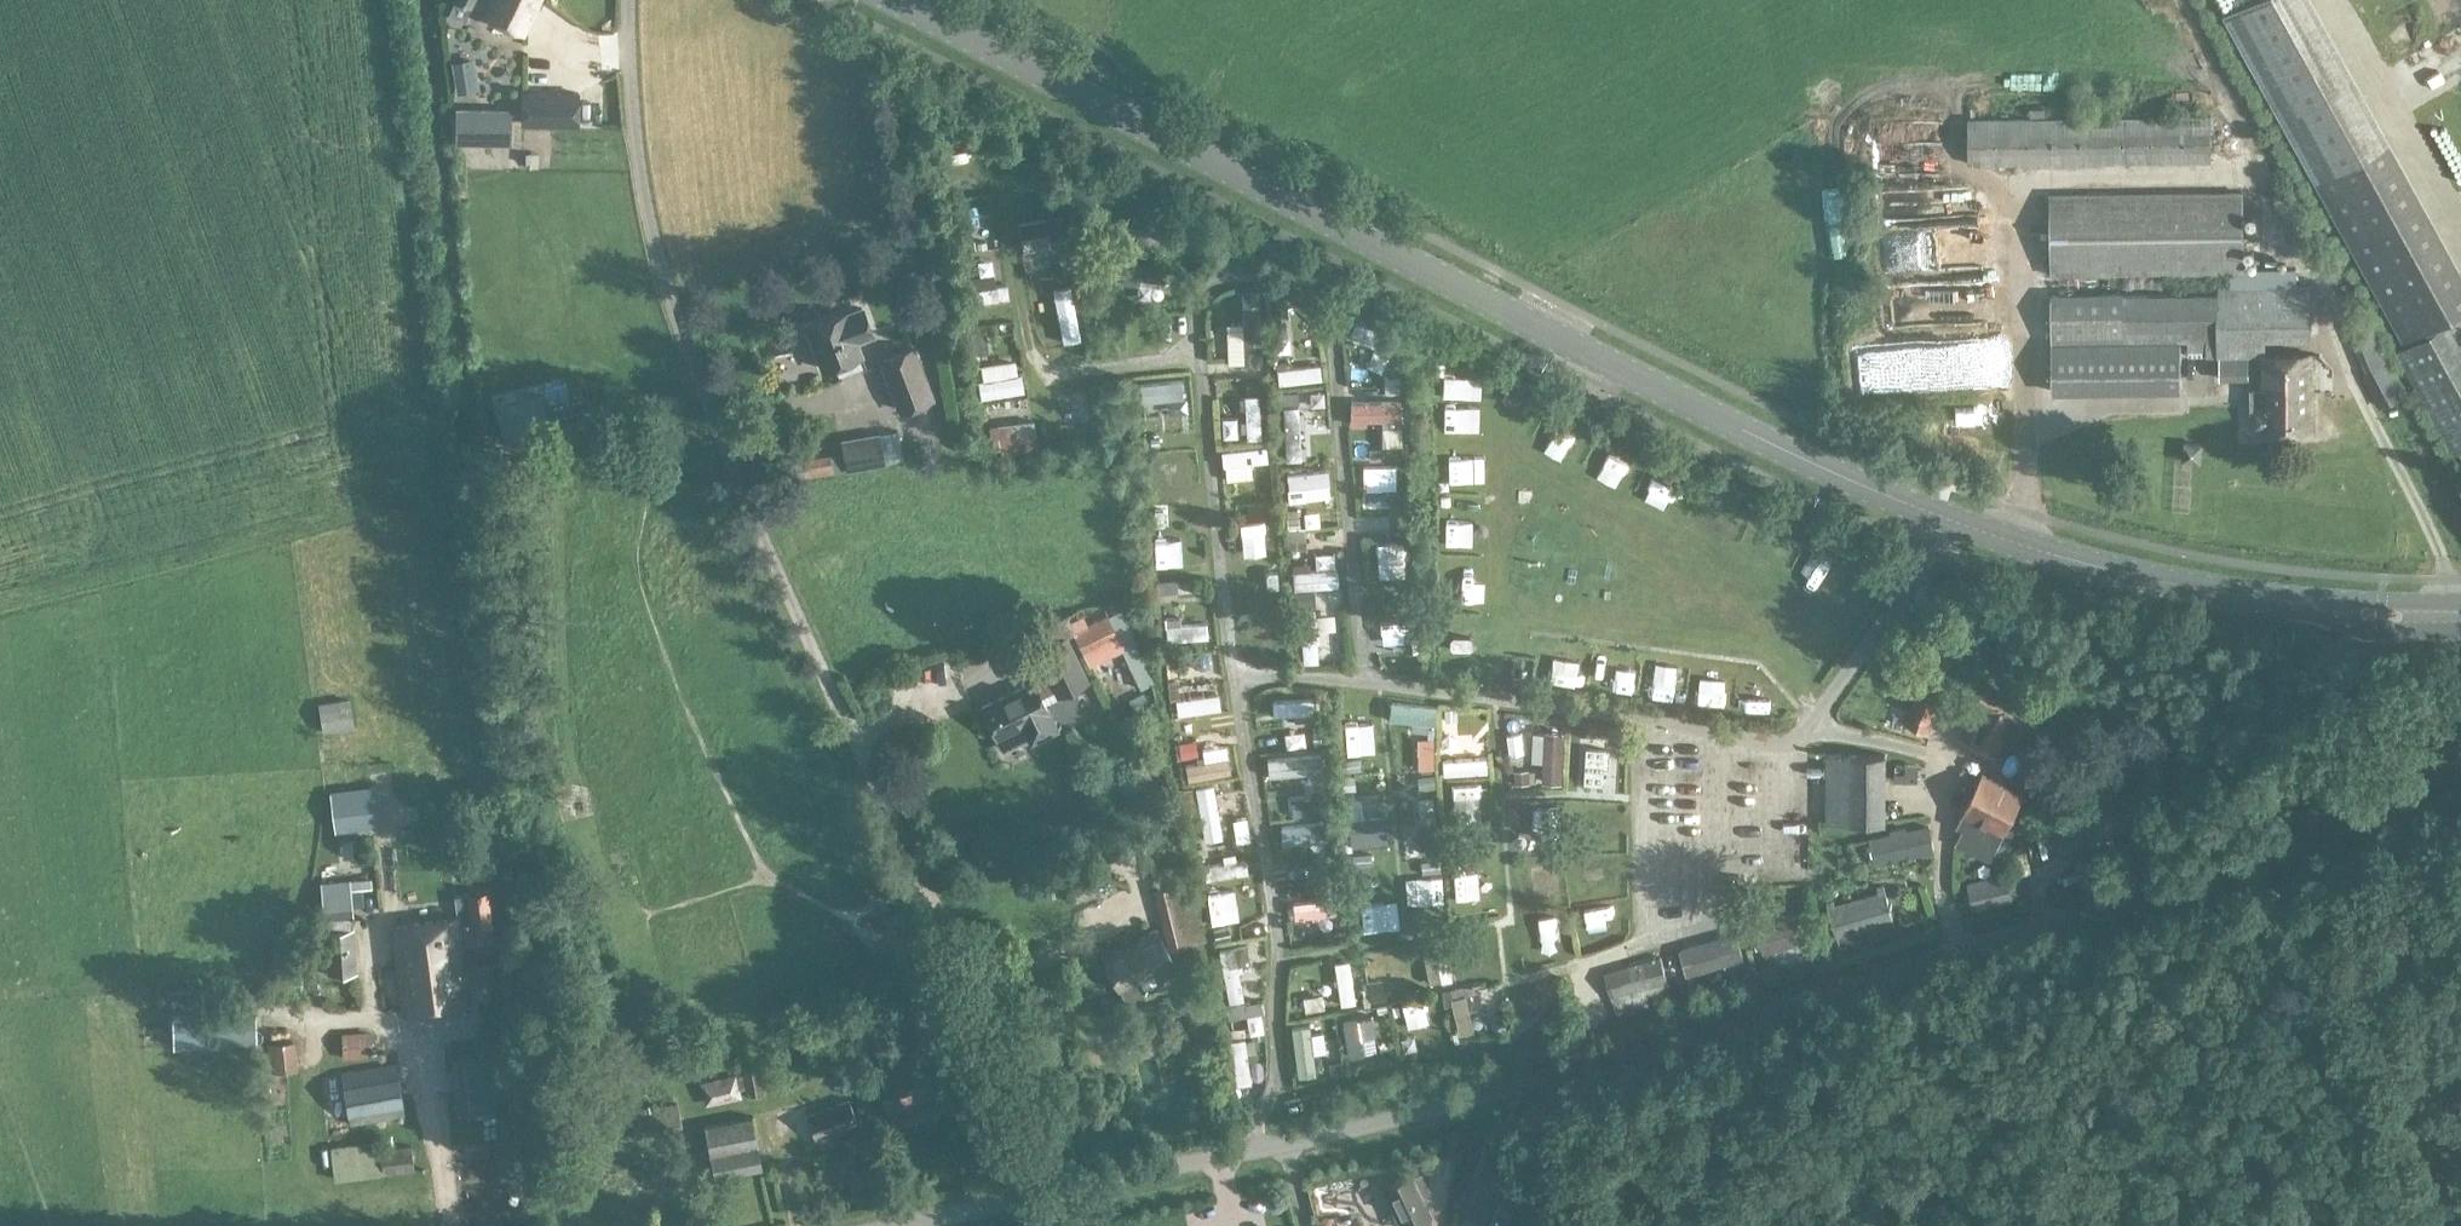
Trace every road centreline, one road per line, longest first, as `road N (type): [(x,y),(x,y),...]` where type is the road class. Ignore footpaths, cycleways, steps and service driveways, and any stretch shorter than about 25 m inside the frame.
road 1 (secondary): [(2460,608),(2271,597),(2173,579),(2029,544),(1875,488),(897,0)]
road 2 (unclassified): [(1072,1187),(1500,1092),(1674,1041),(2273,852),(2460,766)]
road 3 (residential): [(1072,1187),(775,561),(687,344),(639,153),(628,0)]
road 4 (track): [(1963,947),(1943,878),(1952,694),(1917,577)]
road 5 (track): [(2185,0),(2267,174)]
road 6 (unclassified): [(898,1225),(1072,1187)]

